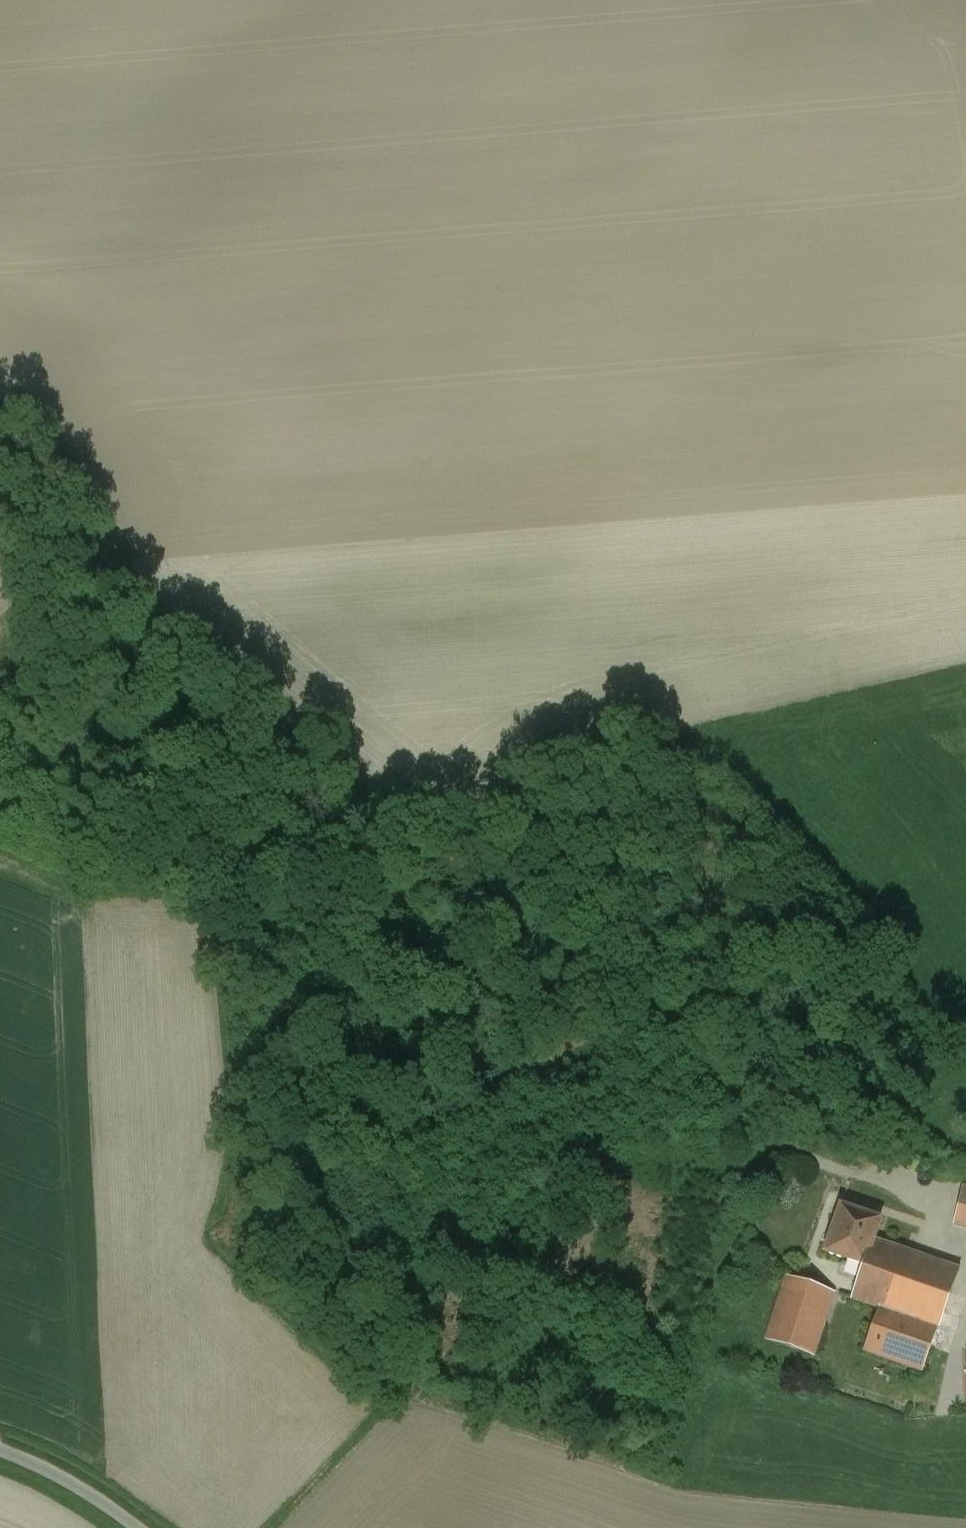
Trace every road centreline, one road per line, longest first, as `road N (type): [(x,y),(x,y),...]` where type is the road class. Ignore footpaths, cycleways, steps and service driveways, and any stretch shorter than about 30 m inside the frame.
road 1 (unclassified): [(135,1527),(76,1487),(0,1451)]

